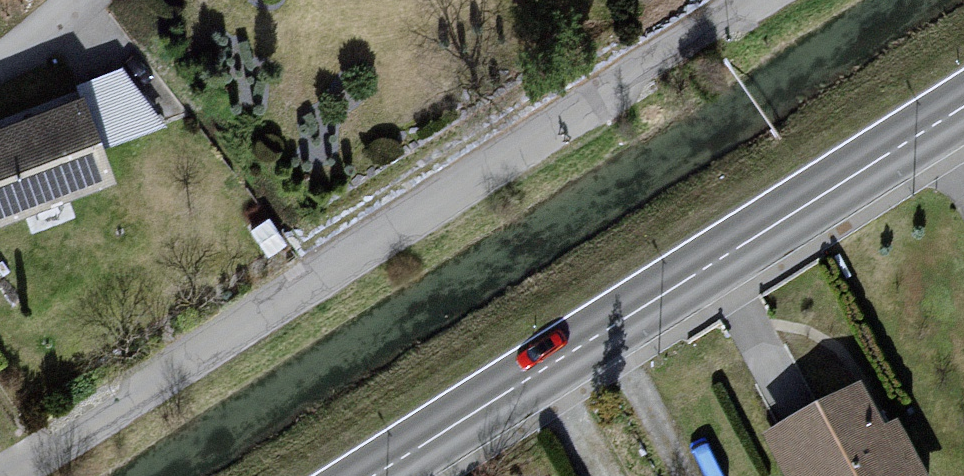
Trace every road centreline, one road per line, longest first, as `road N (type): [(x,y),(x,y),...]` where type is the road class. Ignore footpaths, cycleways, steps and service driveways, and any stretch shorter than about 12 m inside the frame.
road 1 (residential): [(767,0),(8,475)]
road 2 (secondary): [(371,475),(963,103)]

